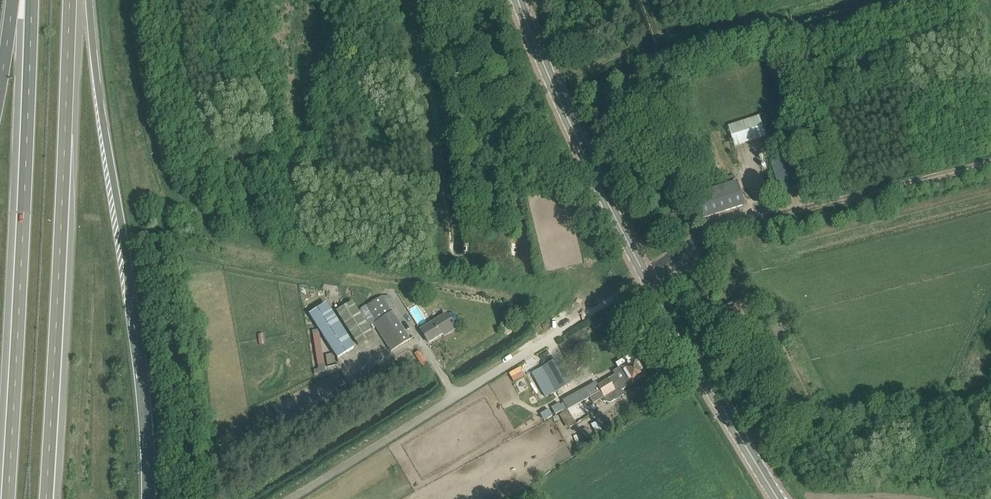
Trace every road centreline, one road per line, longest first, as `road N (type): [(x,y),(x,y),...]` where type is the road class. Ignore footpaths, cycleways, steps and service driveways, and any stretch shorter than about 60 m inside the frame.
road 1 (trunk): [(148,498),(143,383),(101,137),(89,0)]
road 2 (trunk): [(31,0),(6,498)]
road 3 (trunk): [(47,498),(69,0)]
road 4 (unclassified): [(280,498),(647,279)]
road 5 (tertiary): [(647,279),(519,0)]
road 6 (tertiary): [(777,498),(647,279)]

